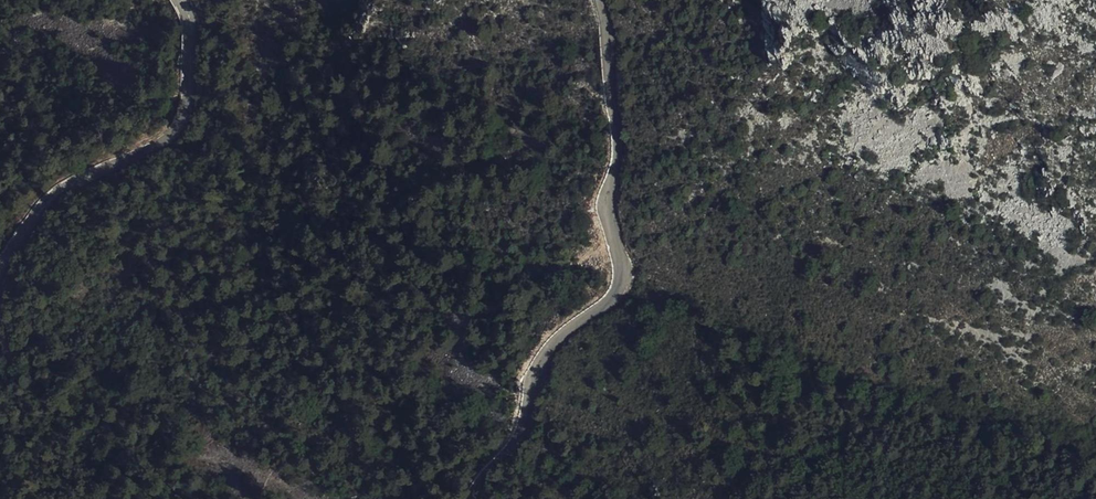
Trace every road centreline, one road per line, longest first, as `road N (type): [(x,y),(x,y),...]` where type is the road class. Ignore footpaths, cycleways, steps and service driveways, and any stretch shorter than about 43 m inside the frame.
road 1 (tertiary): [(470,498),(479,477),(516,440),(553,343),(617,294),(622,269),(609,227),(615,164),(600,0)]
road 2 (tertiary): [(181,0),(190,42),(180,127),(64,189),(0,273)]

